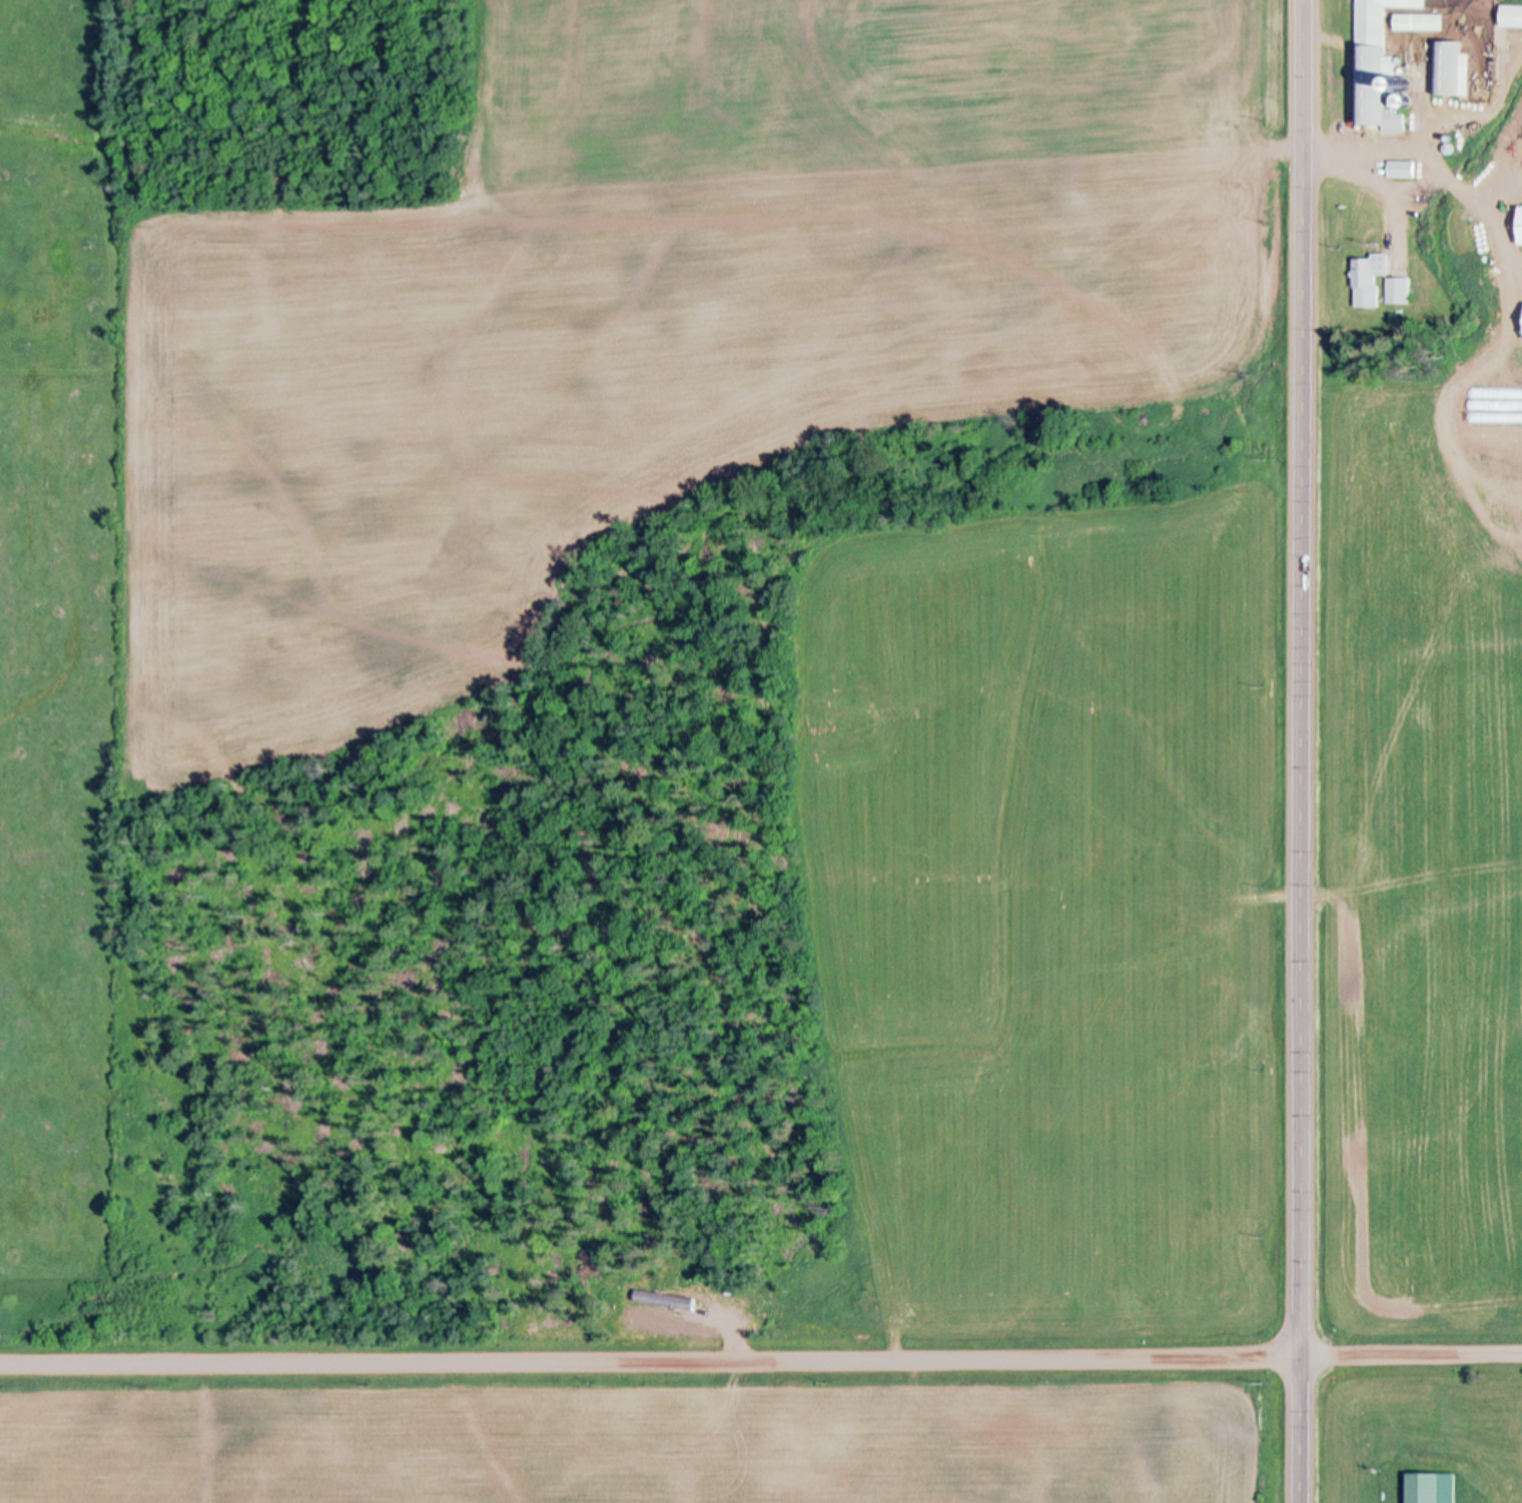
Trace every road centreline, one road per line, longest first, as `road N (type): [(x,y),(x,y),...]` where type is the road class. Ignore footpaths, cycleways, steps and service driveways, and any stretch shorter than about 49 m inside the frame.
road 1 (secondary): [(1303,1502),(1304,0)]
road 2 (residential): [(1303,1359),(0,1367)]
road 3 (residential): [(1521,1356),(1303,1359)]

